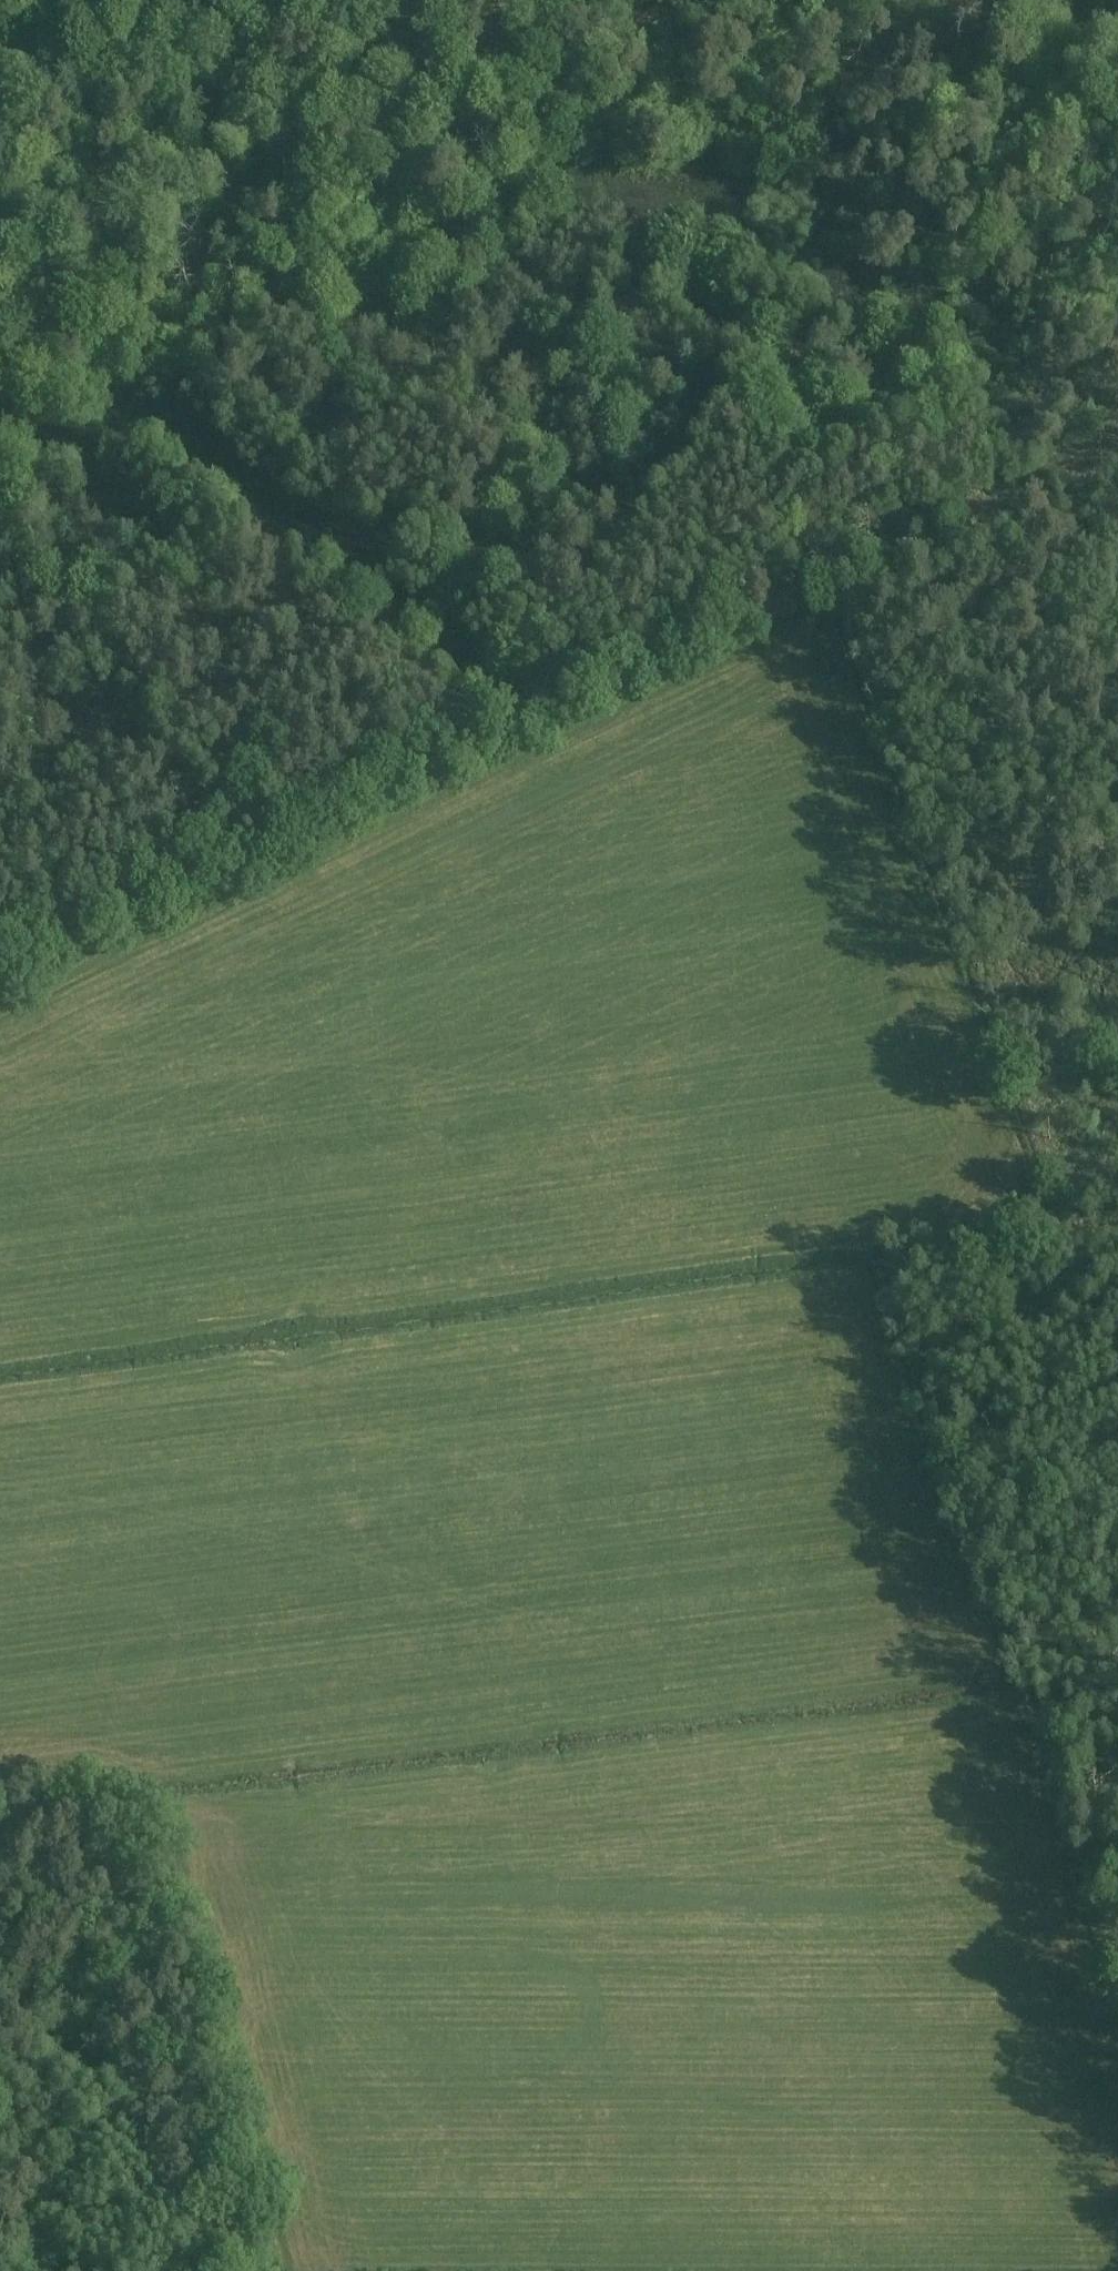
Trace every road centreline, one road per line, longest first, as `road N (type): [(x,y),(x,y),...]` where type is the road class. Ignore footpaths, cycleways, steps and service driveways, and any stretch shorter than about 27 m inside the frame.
road 1 (tertiary): [(0,73),(196,0)]
road 2 (track): [(0,1824),(167,1804)]

